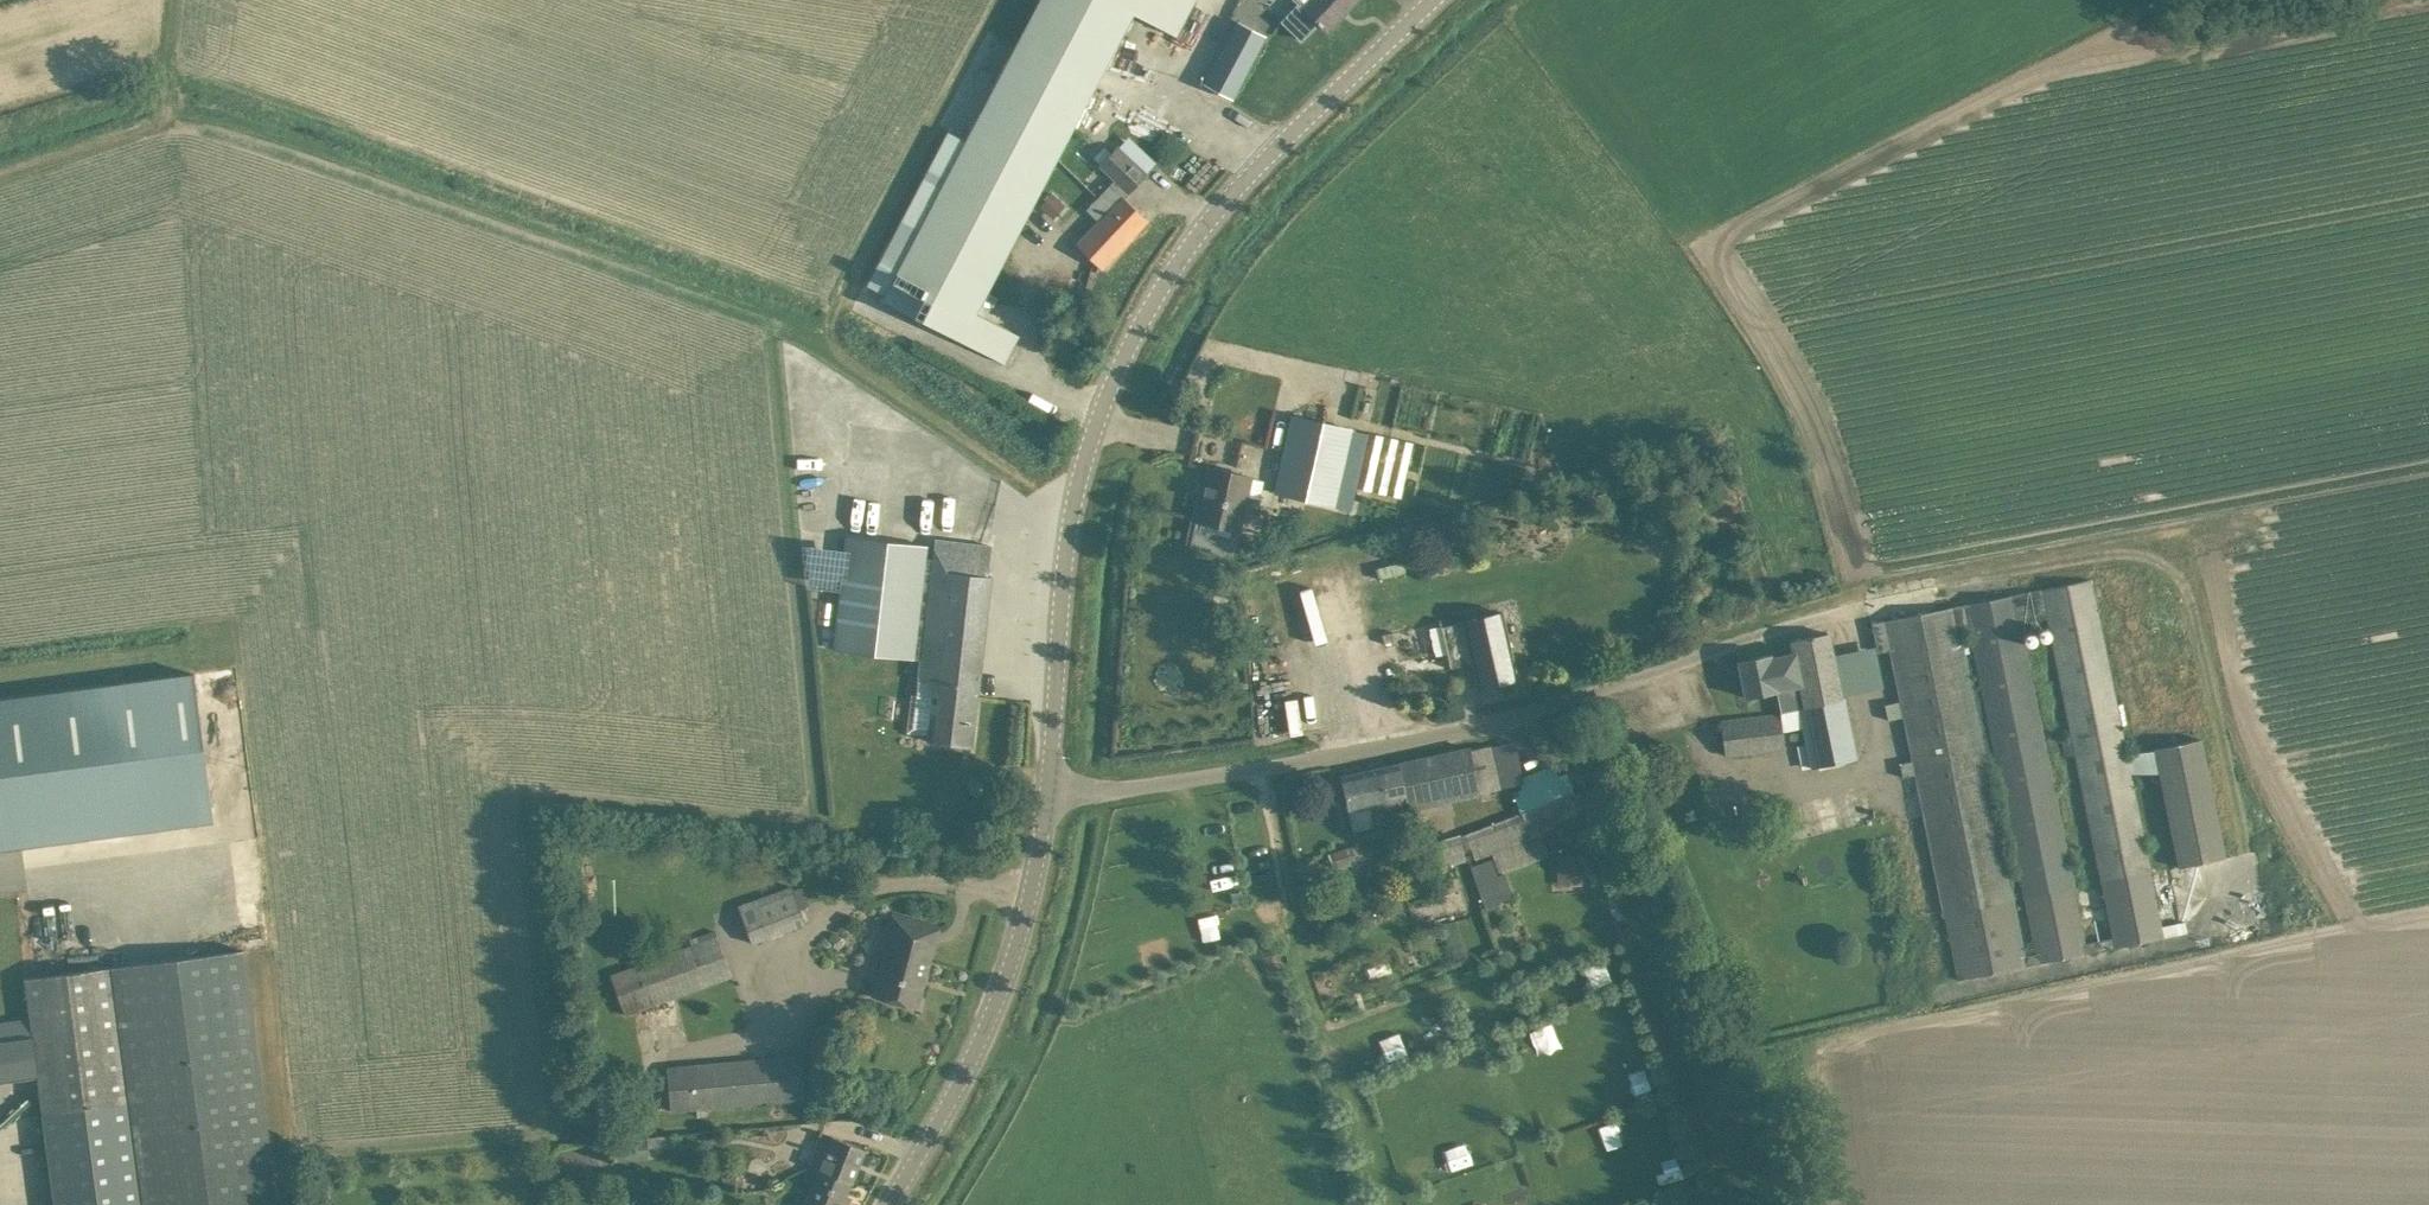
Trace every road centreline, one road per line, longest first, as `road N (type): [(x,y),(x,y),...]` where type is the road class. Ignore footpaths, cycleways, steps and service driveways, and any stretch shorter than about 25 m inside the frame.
road 1 (tertiary): [(1049,788),(1068,531),(1097,422),(1142,319),(1247,178),(1431,0)]
road 2 (unclassified): [(1049,788),(1093,792),(1397,744),(1590,692),(1755,633),(1862,612)]
road 3 (tertiary): [(888,1204),(948,1103),(1024,927),(1049,788)]
road 4 (track): [(183,0),(169,119),(150,135),(0,180)]

